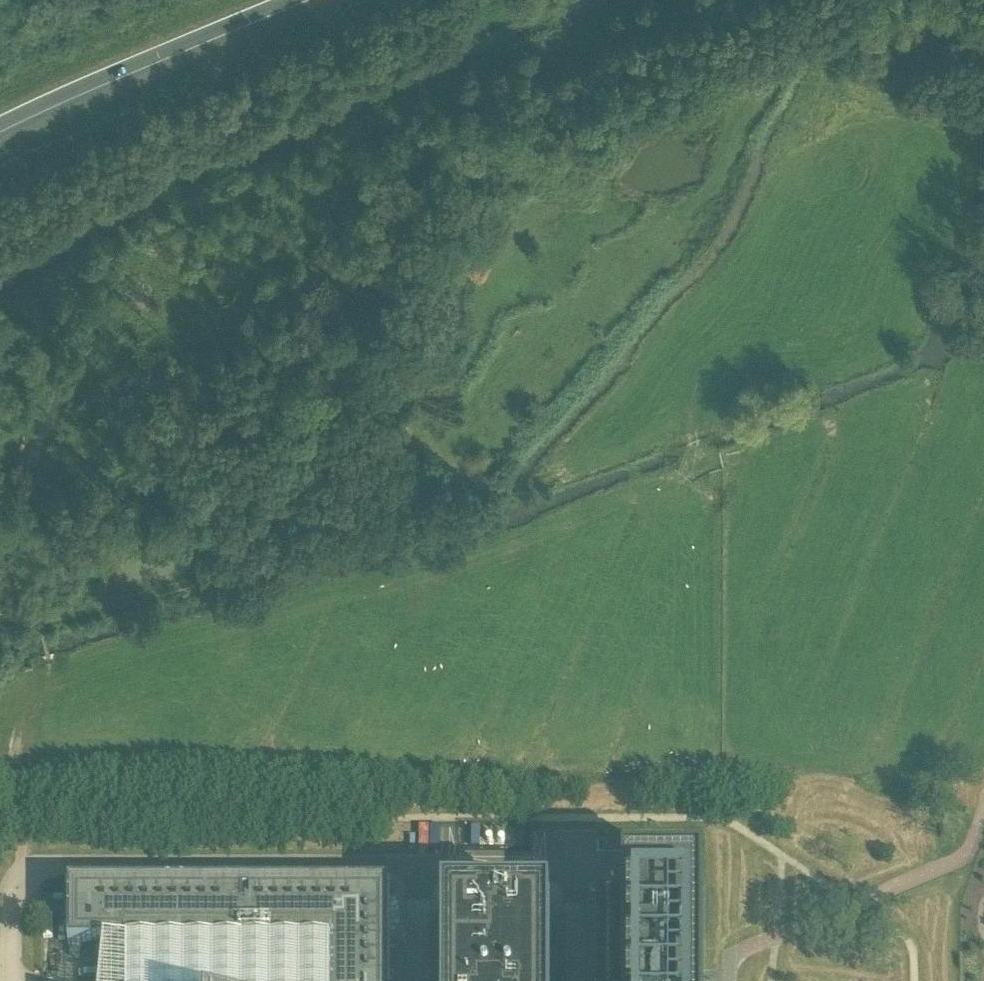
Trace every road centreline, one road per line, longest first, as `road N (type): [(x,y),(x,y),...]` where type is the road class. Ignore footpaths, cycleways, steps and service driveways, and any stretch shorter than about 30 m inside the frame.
road 1 (motorway): [(0,122),(291,0)]

